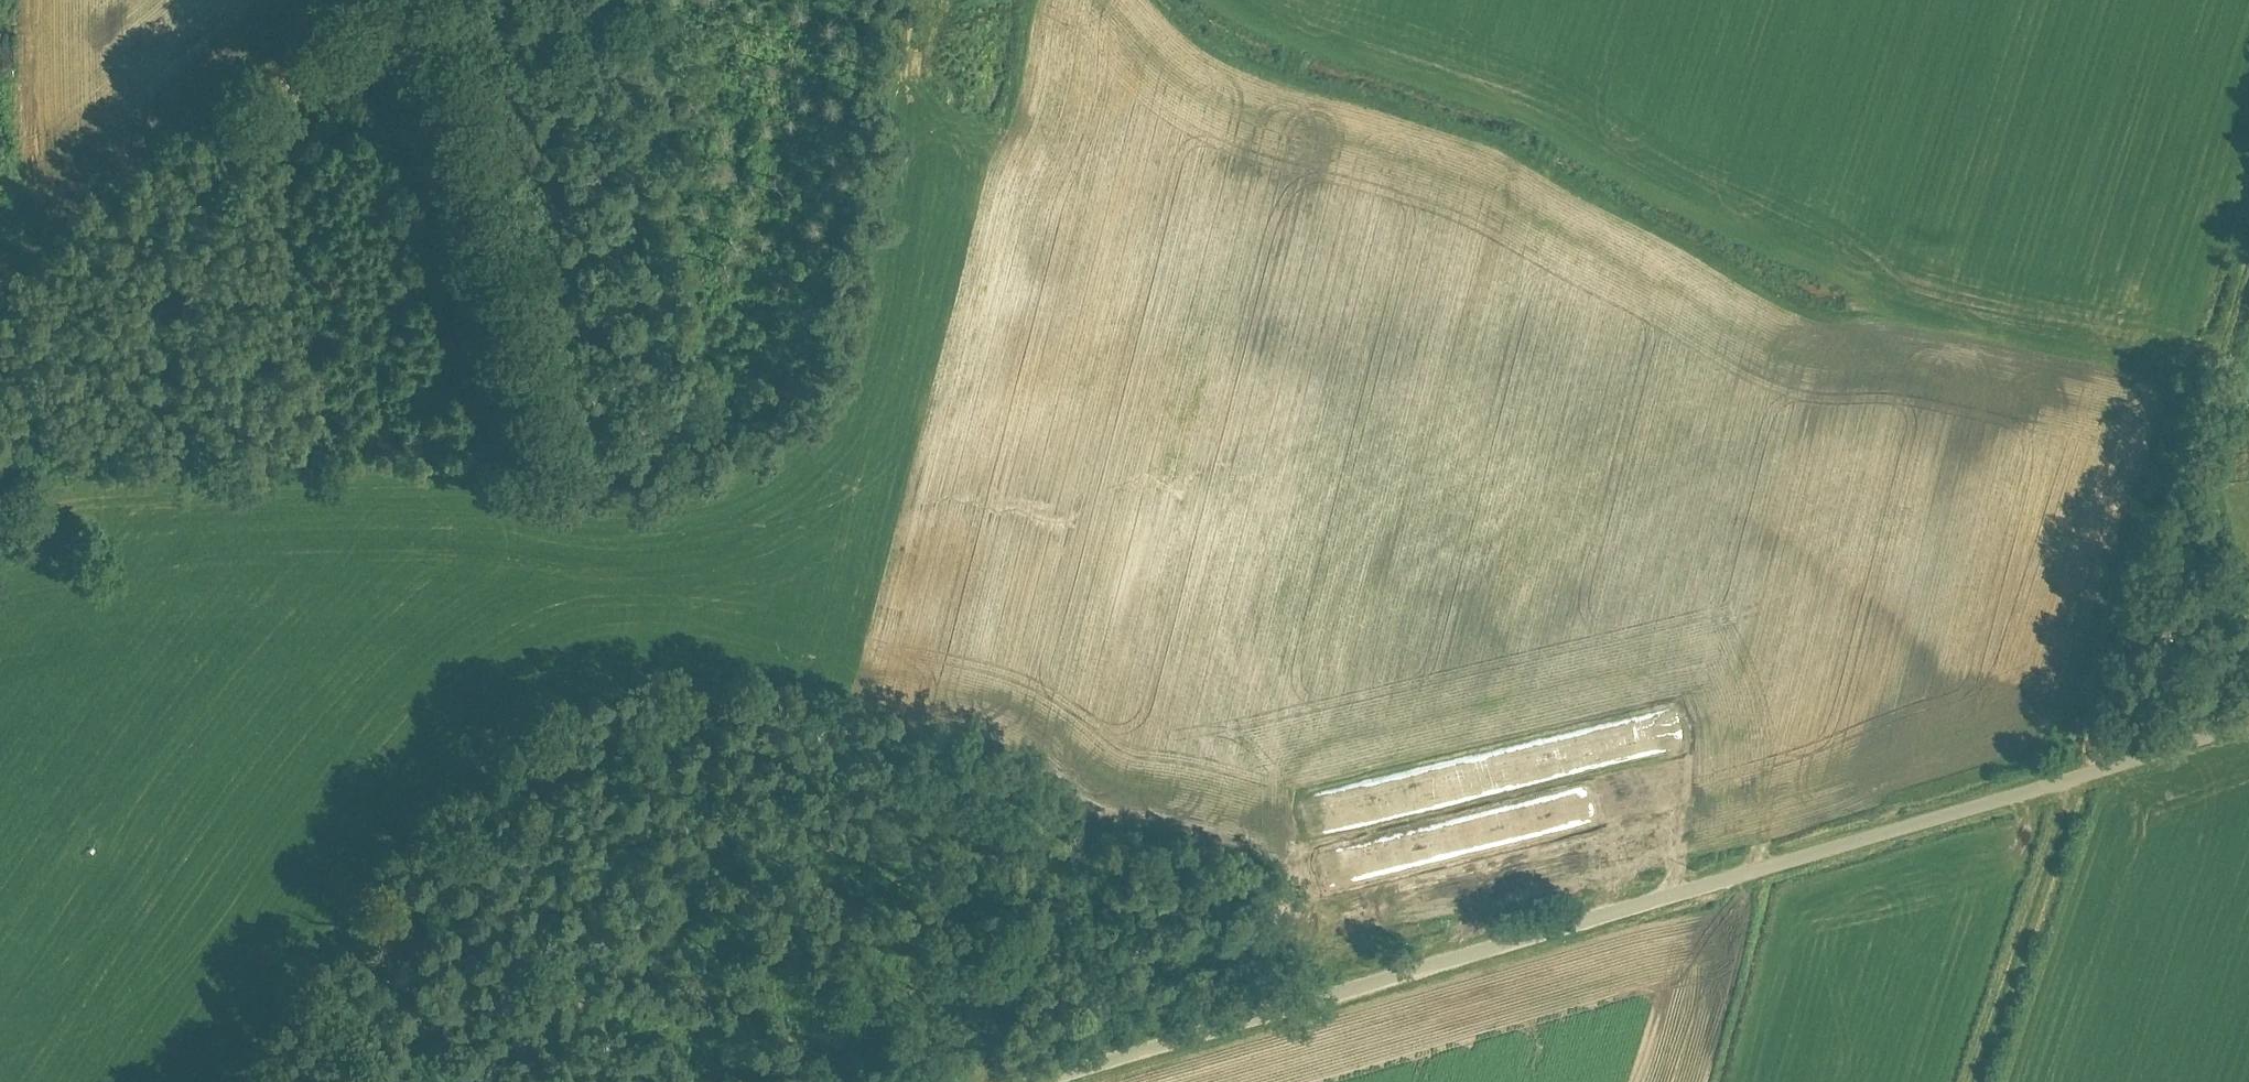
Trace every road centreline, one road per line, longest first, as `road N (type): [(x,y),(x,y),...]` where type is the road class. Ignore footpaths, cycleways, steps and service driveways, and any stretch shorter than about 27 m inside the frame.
road 1 (residential): [(2248,725),(1051,1081)]
road 2 (track): [(2248,292),(2072,778),(2061,841),(1978,1081)]
road 3 (track): [(347,0),(0,272)]

